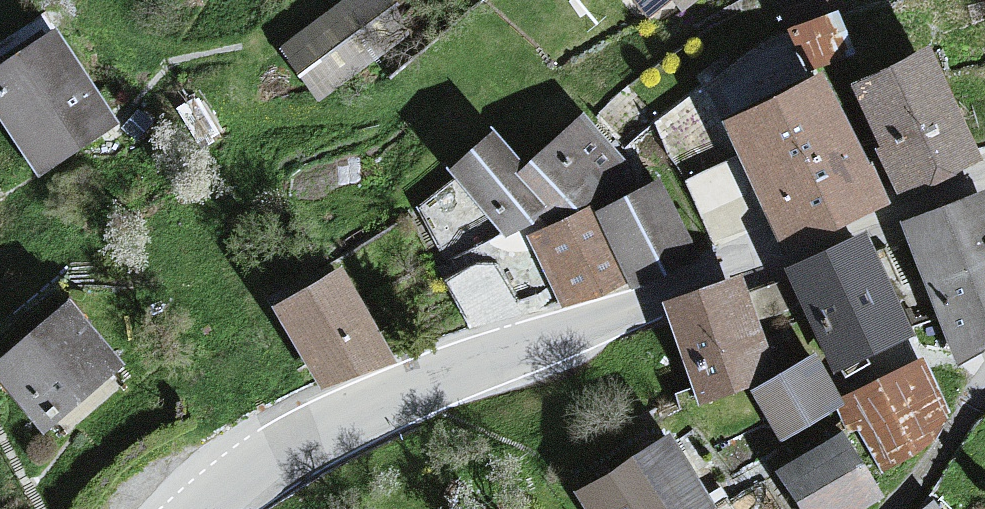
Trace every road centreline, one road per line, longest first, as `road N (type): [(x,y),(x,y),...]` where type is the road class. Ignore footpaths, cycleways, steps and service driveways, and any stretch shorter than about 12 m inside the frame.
road 1 (tertiary): [(203,508),(306,438),(392,396),(984,173)]
road 2 (track): [(984,410),(911,508)]

